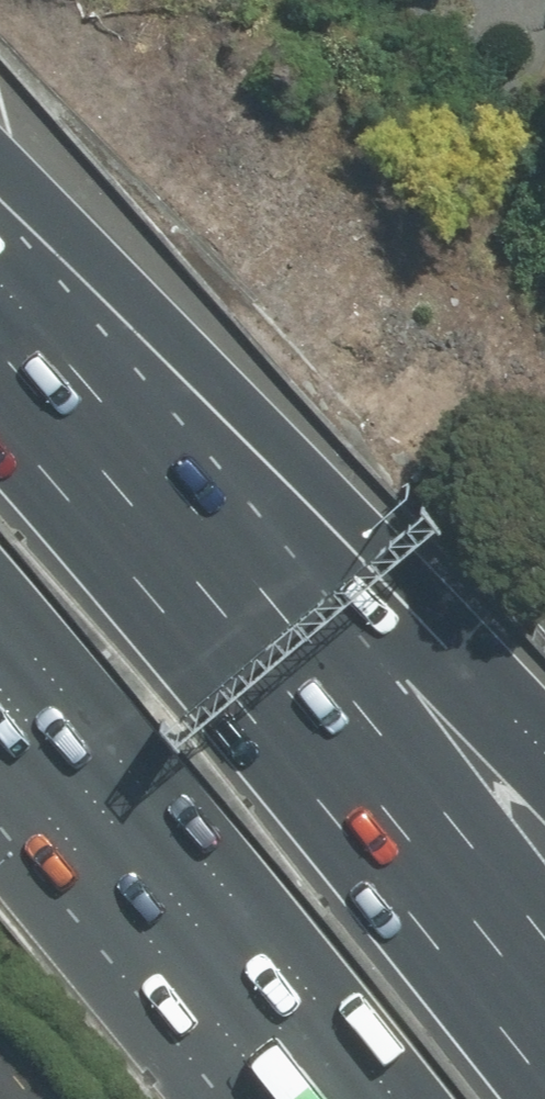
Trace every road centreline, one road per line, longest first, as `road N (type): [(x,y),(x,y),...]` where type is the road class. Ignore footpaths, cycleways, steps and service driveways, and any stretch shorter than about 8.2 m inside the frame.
road 1 (motorway): [(0,415),(341,821),(544,1082)]
road 2 (motorway): [(0,333),(465,669),(544,756)]
road 3 (motorway): [(381,1074),(0,612)]

